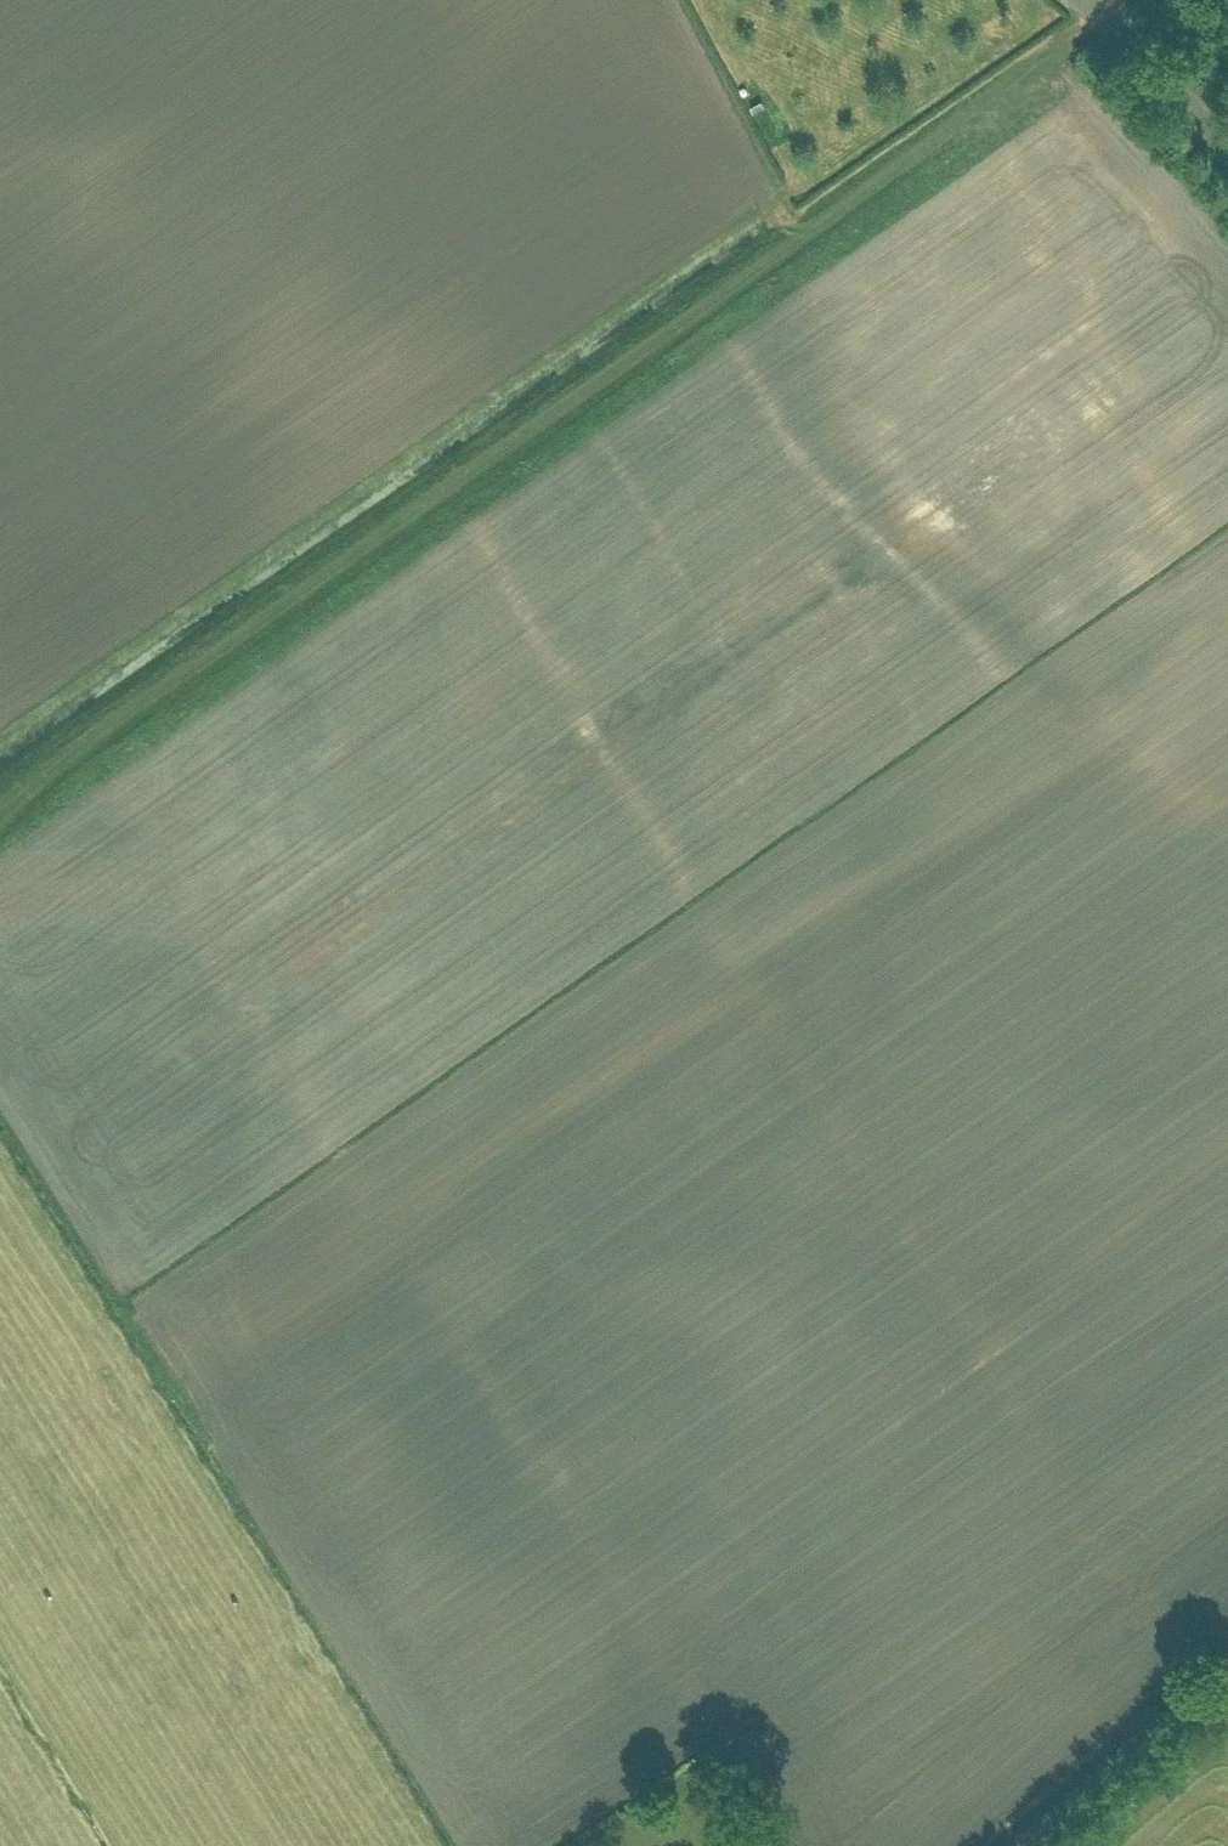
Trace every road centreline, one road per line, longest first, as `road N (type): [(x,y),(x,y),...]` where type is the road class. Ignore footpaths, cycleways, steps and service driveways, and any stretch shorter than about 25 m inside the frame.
road 1 (unclassified): [(1031,1845),(1227,1674)]
road 2 (unclassified): [(1227,147),(1091,0)]

